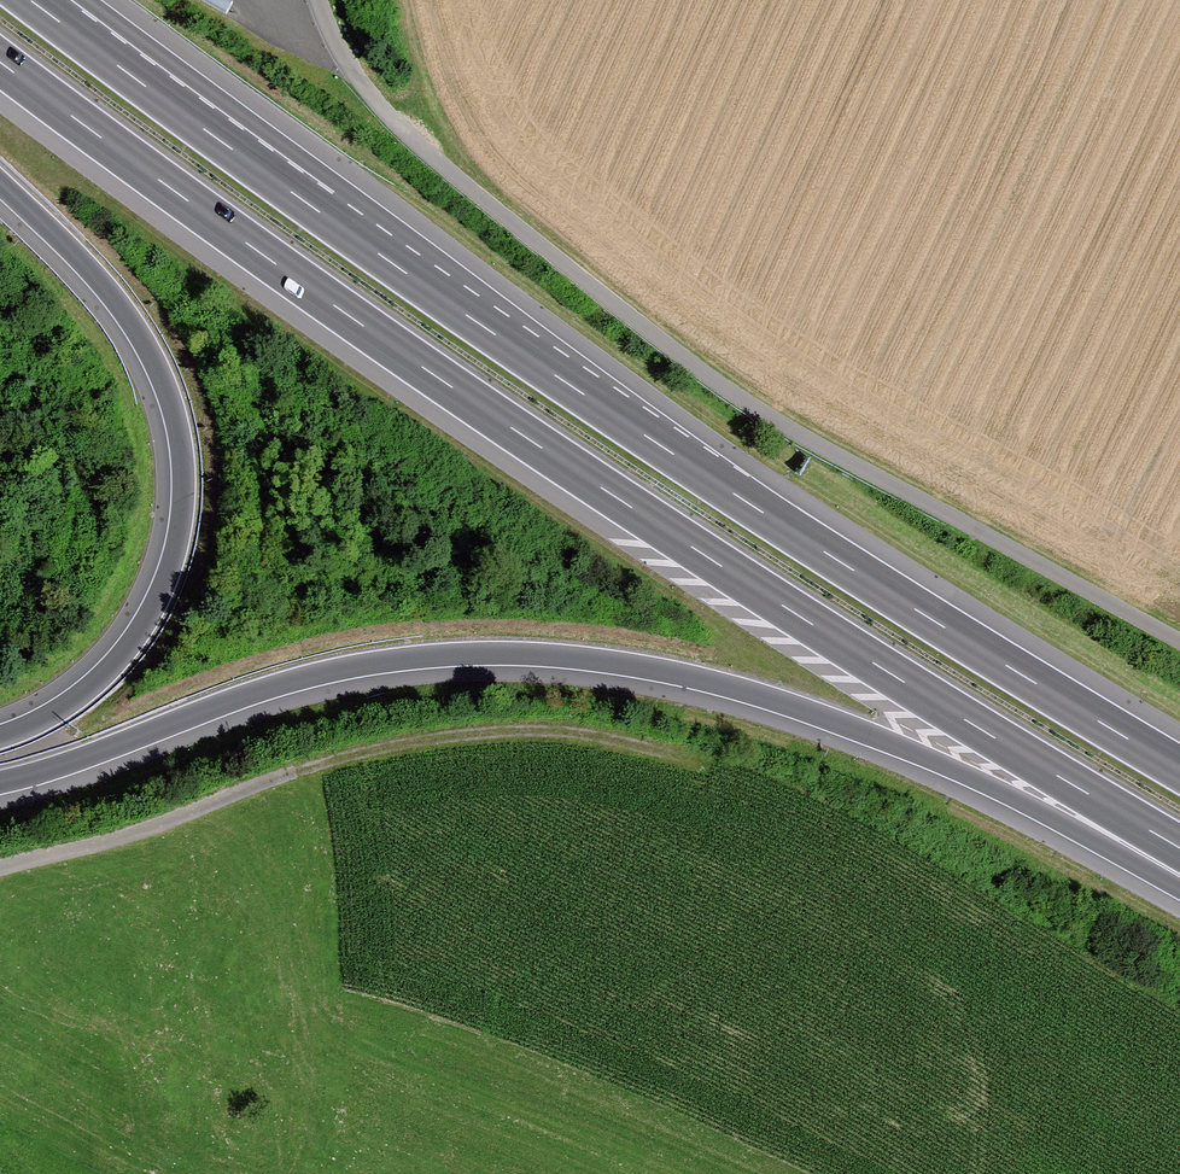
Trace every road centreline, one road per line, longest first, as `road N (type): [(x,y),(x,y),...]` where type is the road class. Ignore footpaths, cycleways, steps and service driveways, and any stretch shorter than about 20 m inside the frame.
road 1 (motorway): [(0,70),(596,493),(1179,848)]
road 2 (motorway): [(0,785),(35,780),(222,707),(362,670),(481,658),(614,664),(732,690),(909,753),(1179,893)]
road 3 (unclassified): [(1179,647),(826,451),(676,358),(417,152),(372,100),(322,0)]
road 4 (motorway): [(1179,770),(863,583),(322,219)]
road 5 (track): [(696,764),(567,732),(431,738),(296,772),(161,824),(0,869)]
road 6 (motorway): [(0,186),(124,307),(166,375),(187,456),(179,542),(147,631),(84,700),(0,737)]
road 7 (motorway): [(322,219),(31,0)]
road 8 (motorway): [(322,219),(262,137),(85,0)]

